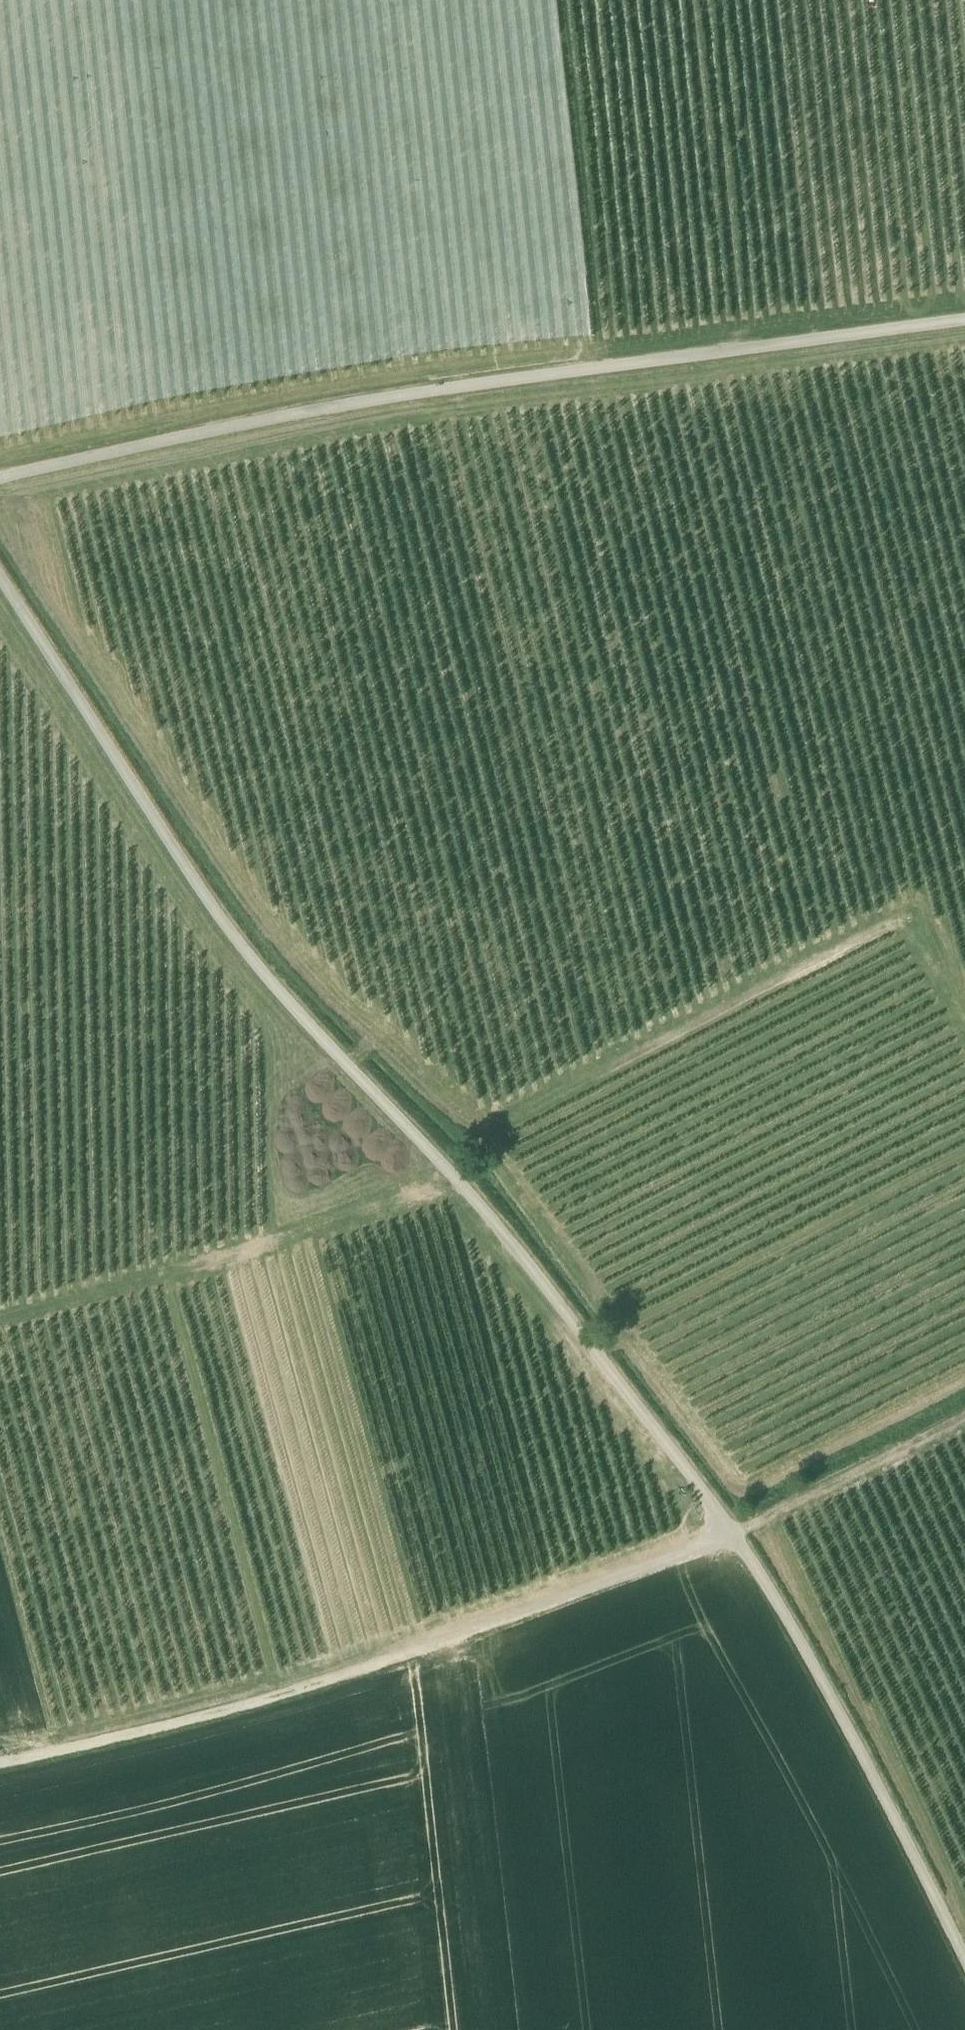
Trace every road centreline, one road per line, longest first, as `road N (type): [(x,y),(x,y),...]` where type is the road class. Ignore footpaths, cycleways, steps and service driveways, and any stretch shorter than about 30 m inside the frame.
road 1 (residential): [(964,1955),(736,1531),(464,1187),(198,883),(0,577)]
road 2 (residential): [(0,481),(115,450),(459,389),(964,323)]
road 3 (track): [(0,1766),(277,1695),(736,1531)]

